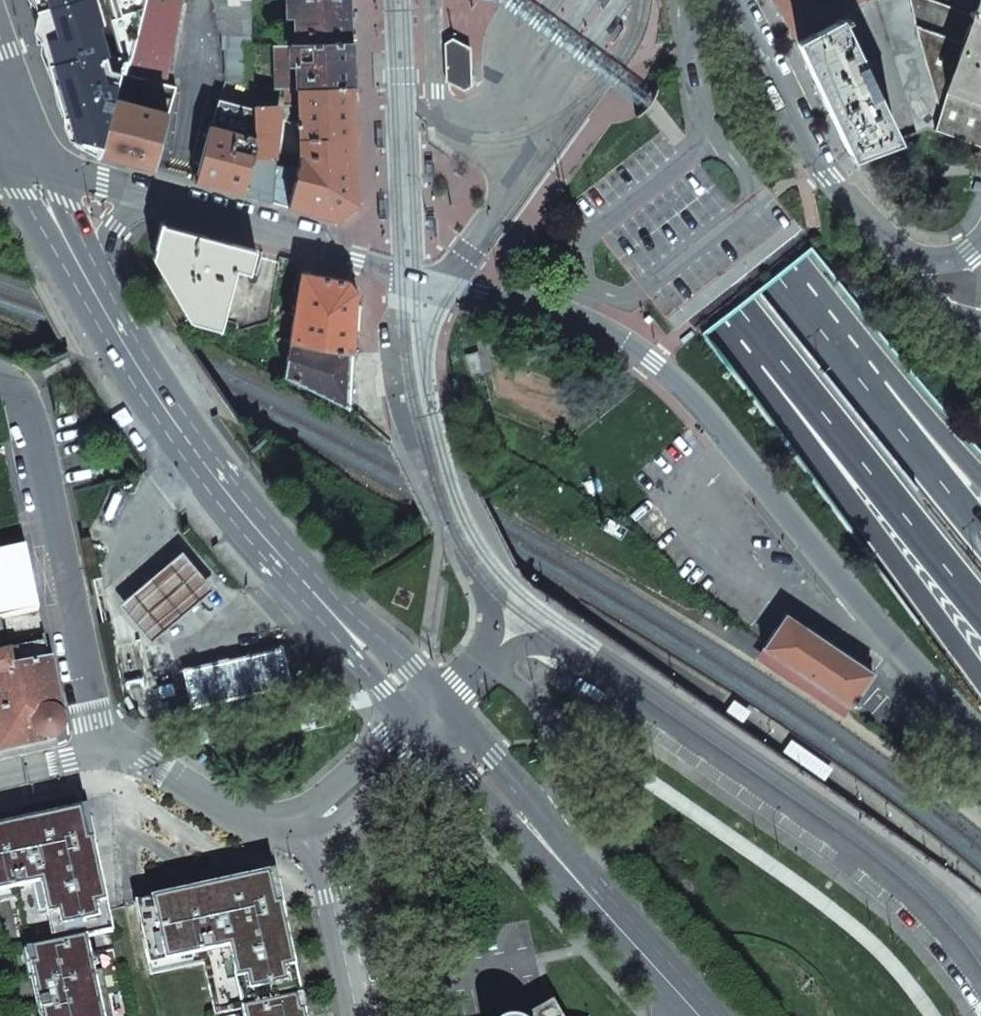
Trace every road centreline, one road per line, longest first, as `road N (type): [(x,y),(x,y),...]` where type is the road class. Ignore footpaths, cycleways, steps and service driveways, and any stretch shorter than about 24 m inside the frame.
road 1 (tertiary): [(383,260),(567,313),(654,361),(714,418),(889,640),(980,732)]
road 2 (residential): [(980,957),(911,877),(640,688),(560,646),(494,652)]
road 3 (secondary): [(89,283),(161,413),(426,715)]
road 4 (motorway): [(873,395),(561,0)]
road 5 (motorway): [(730,324),(980,679)]
road 6 (residential): [(383,260),(403,441),(477,587),(494,652)]
road 7 (motorway): [(475,0),(730,324)]
road 8 (residential): [(0,373),(21,394),(102,752)]
road 9 (motorway): [(730,324),(980,607)]
road 10 (tertiary): [(902,254),(855,204),(731,0)]
road 11 (tertiary): [(156,195),(383,260)]
road 12 (secondary): [(541,841),(700,1015)]
road 13 (residential): [(102,752),(148,767),(263,828),(313,821)]
road 14 (residential): [(541,841),(551,748),(540,712),(489,657)]
road 15 (residential): [(313,821),(355,1015)]
road 16 (motorway): [(980,534),(873,395)]
road 17 (secondary): [(426,715),(541,841)]
road 18 (residential): [(313,821),(426,715)]
road 19 (motorway): [(980,487),(873,395)]
road 20 (secondary): [(45,159),(0,45)]

